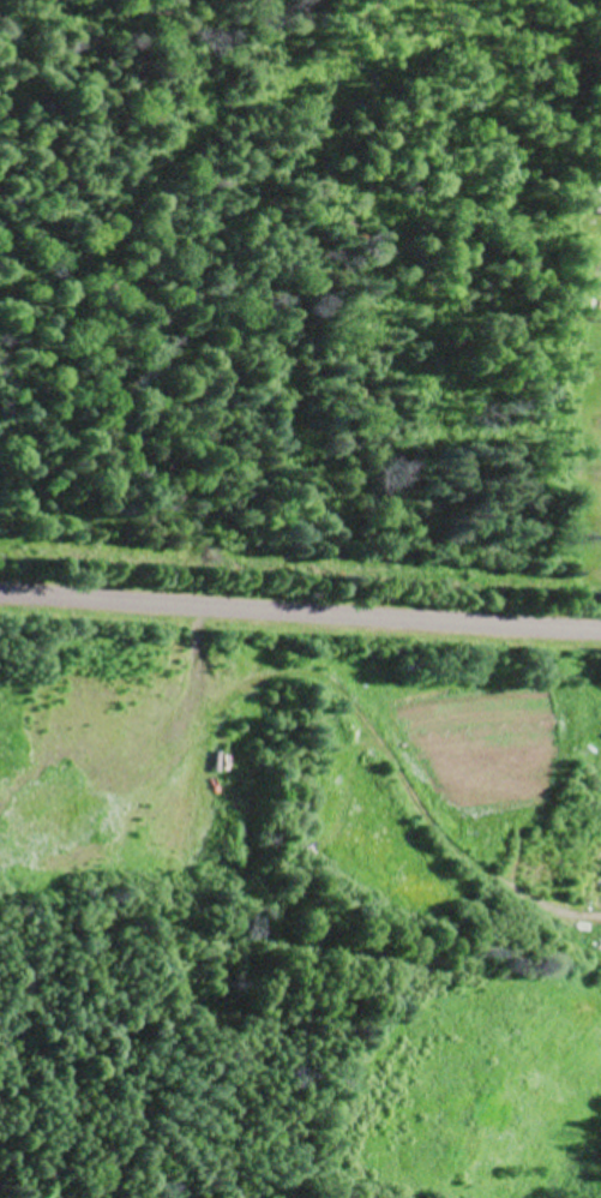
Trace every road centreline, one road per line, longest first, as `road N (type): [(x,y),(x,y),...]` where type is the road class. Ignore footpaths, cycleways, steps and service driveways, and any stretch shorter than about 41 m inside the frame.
road 1 (residential): [(600,628),(0,602)]

